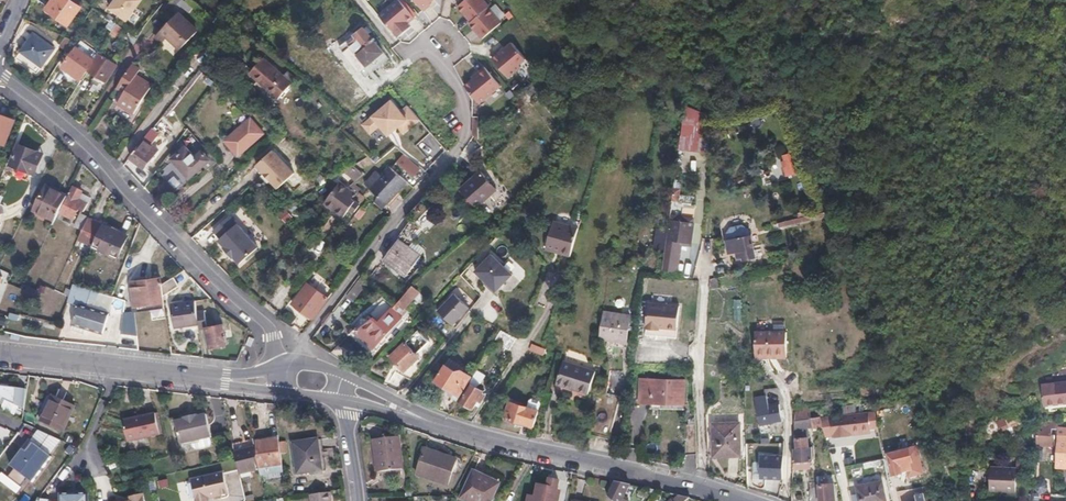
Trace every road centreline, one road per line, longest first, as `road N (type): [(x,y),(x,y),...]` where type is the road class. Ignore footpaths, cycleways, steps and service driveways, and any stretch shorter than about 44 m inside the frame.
road 1 (residential): [(0,77),(71,133),(256,313),(273,334),(280,364)]
road 2 (residential): [(438,72),(462,101),(464,127),(451,157),(297,359)]
road 3 (tertiary): [(739,500),(411,409)]
road 4 (tertiary): [(225,377),(0,351)]

